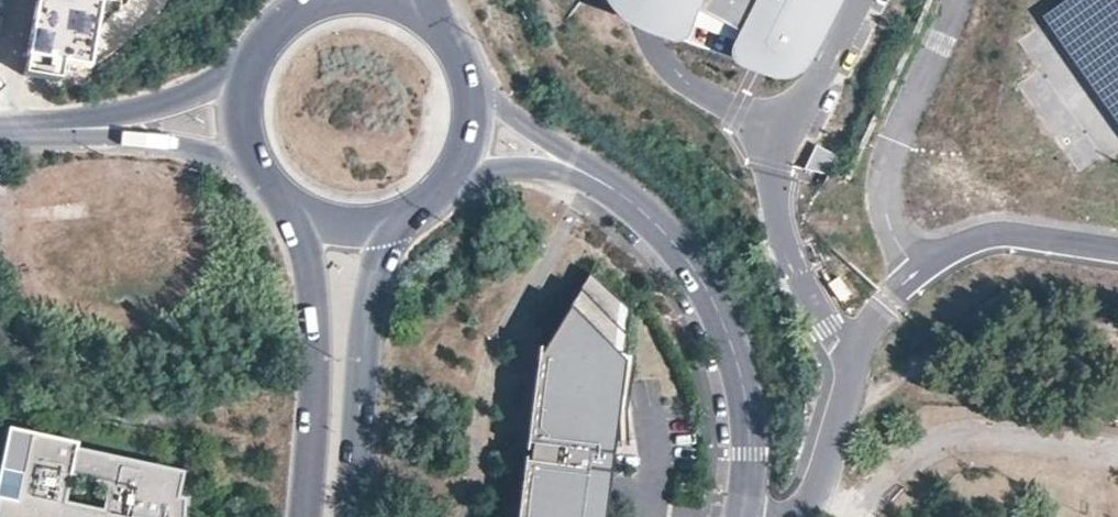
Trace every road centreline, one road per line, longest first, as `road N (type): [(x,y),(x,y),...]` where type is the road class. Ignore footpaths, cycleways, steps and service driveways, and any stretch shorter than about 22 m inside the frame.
road 1 (residential): [(742,516),(745,394),(719,305),(668,230),(592,174)]
road 2 (primary): [(298,213),(316,366),(303,516)]
road 3 (primary): [(351,516),(364,352),(391,225)]
road 4 (residential): [(40,130),(183,147),(263,183)]
road 5 (residential): [(253,52),(190,94),(40,130)]
road 6 (residential): [(592,174),(475,88)]
road 7 (residential): [(451,182),(492,168),(592,174)]
road 8 (primary): [(253,52),(238,120),(263,183)]

